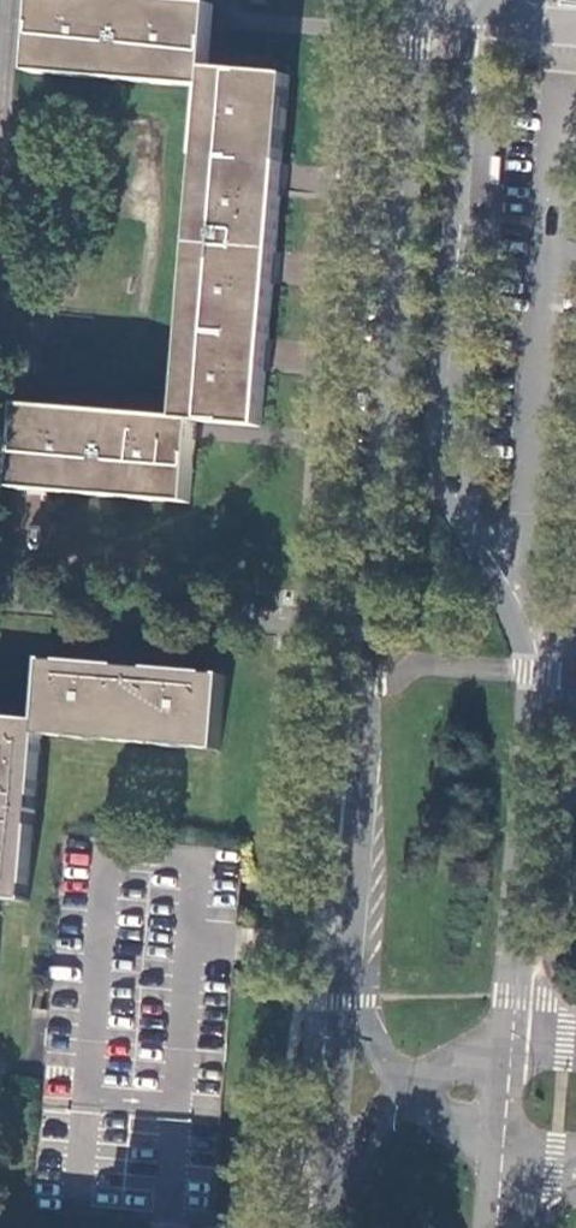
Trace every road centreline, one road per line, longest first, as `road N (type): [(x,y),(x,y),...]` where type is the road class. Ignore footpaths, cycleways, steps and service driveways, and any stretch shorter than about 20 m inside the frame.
road 1 (secondary): [(417,0),(367,628)]
road 2 (secondary): [(367,628),(339,1128)]
road 3 (residential): [(0,583),(144,610),(367,628)]
road 4 (tertiary): [(339,1128),(575,1148)]
road 5 (unknown): [(535,689),(366,675)]

